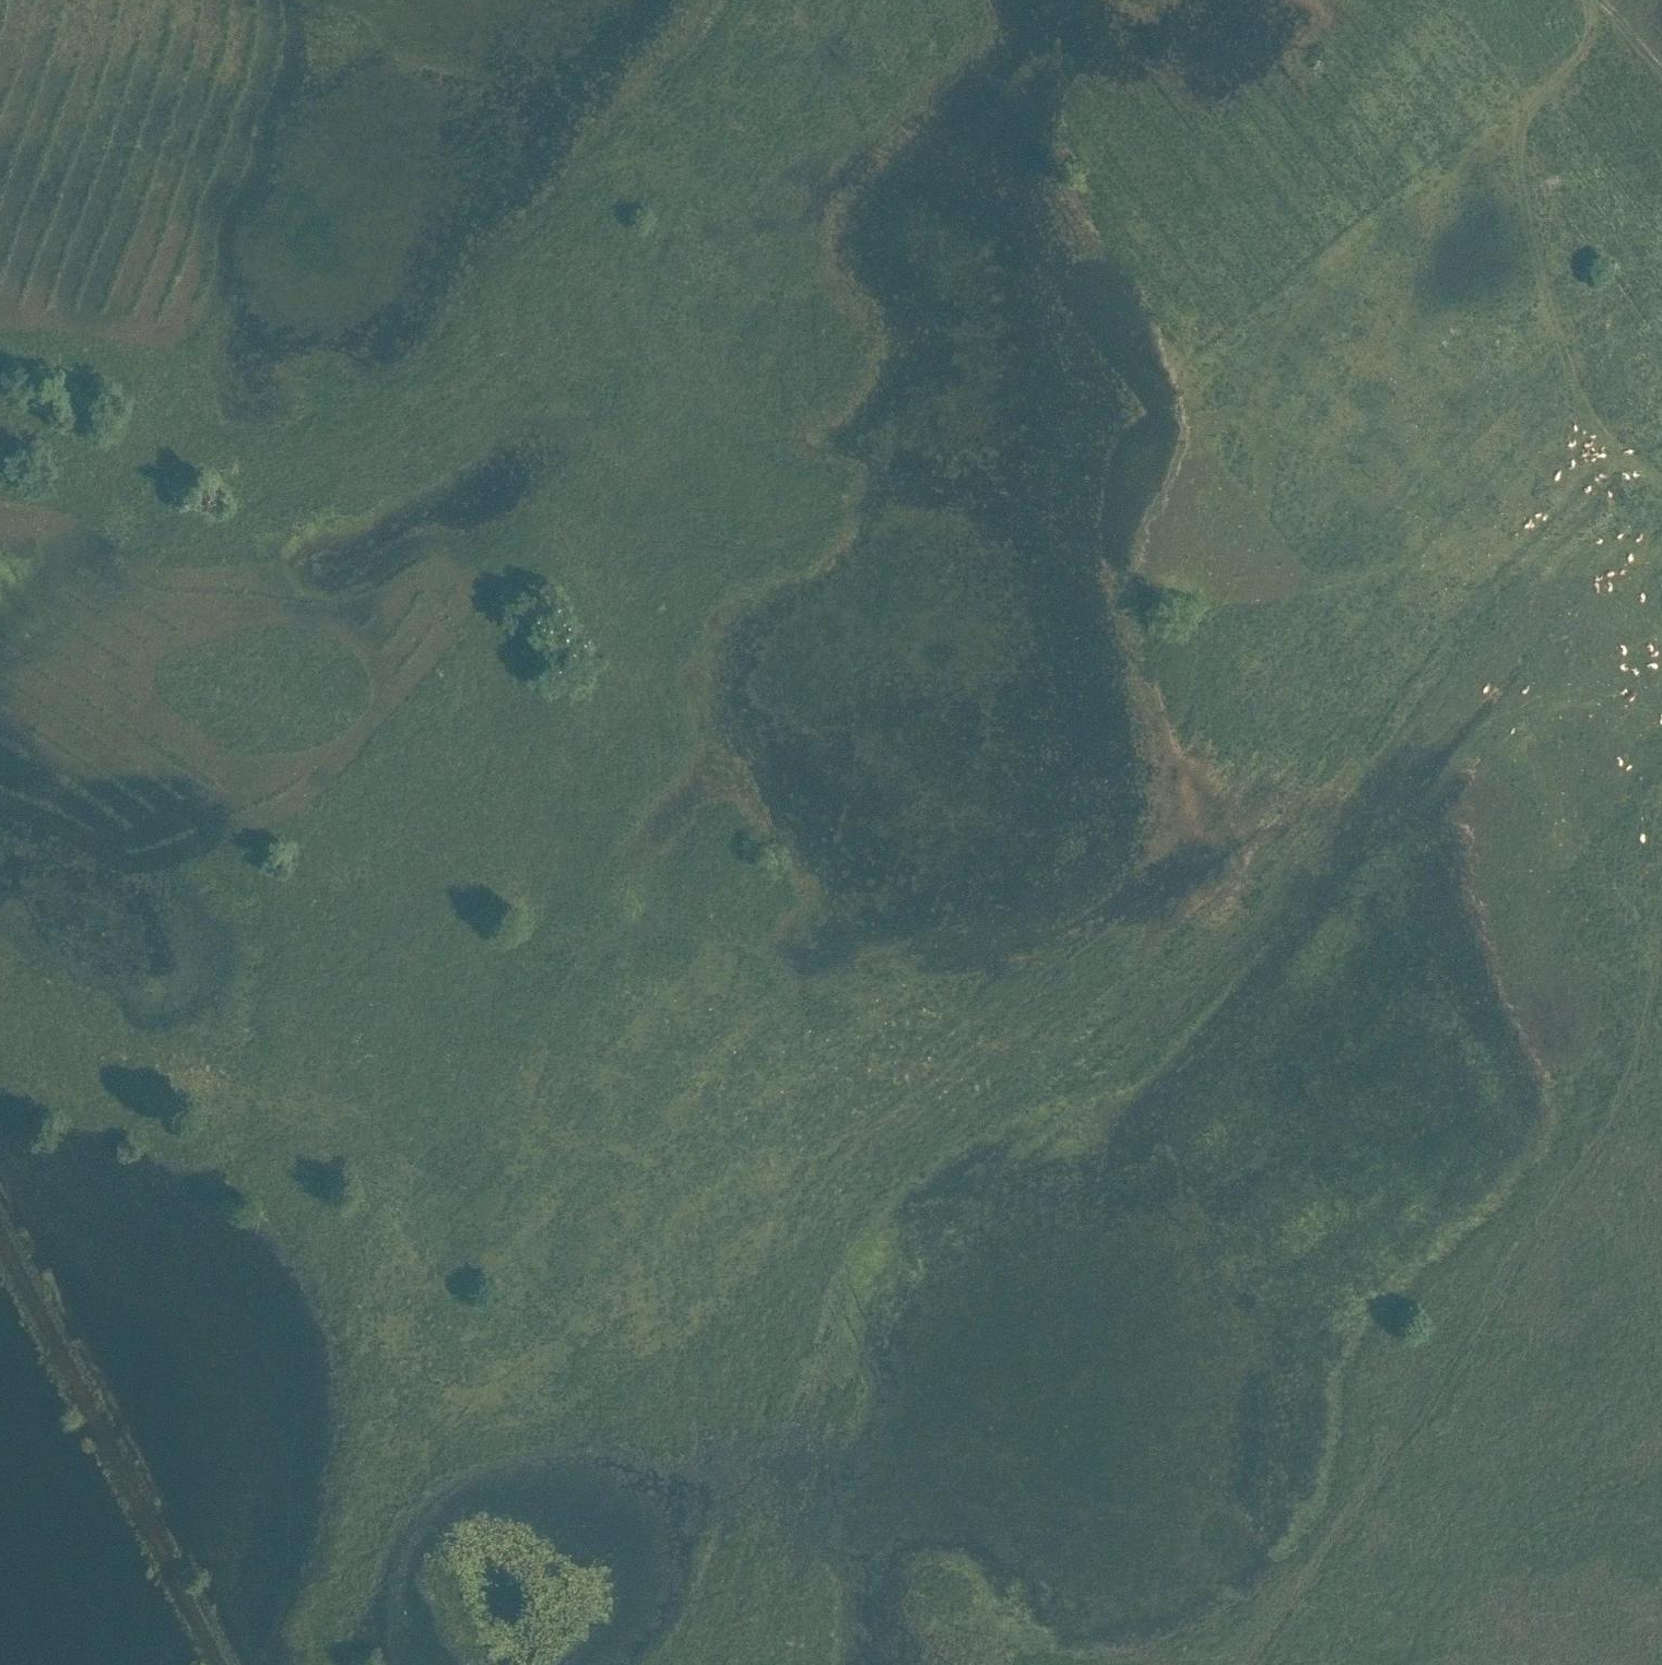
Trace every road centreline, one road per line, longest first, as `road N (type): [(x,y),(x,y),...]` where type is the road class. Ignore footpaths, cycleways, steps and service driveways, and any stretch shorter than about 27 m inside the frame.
road 1 (track): [(0,1236),(221,1664)]

